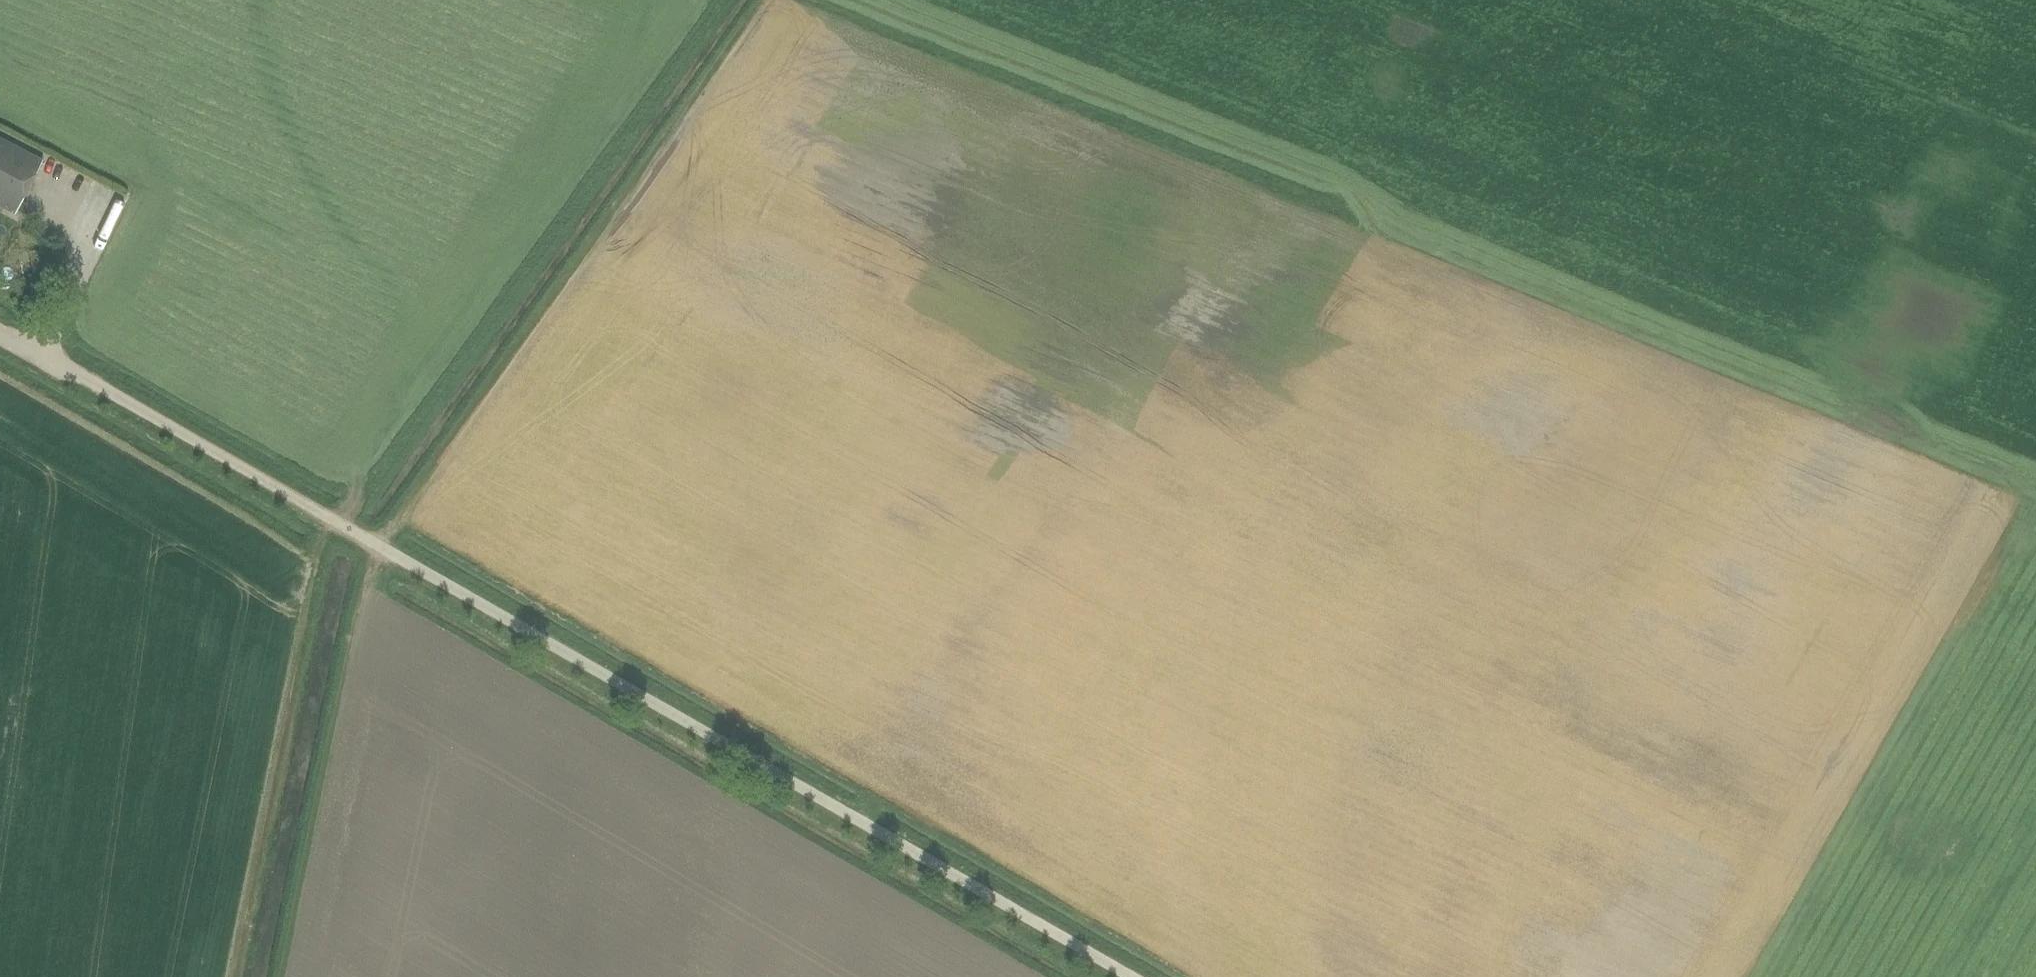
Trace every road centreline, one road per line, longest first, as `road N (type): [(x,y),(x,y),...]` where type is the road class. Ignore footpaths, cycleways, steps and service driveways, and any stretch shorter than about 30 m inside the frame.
road 1 (unclassified): [(1122,976),(0,331)]

